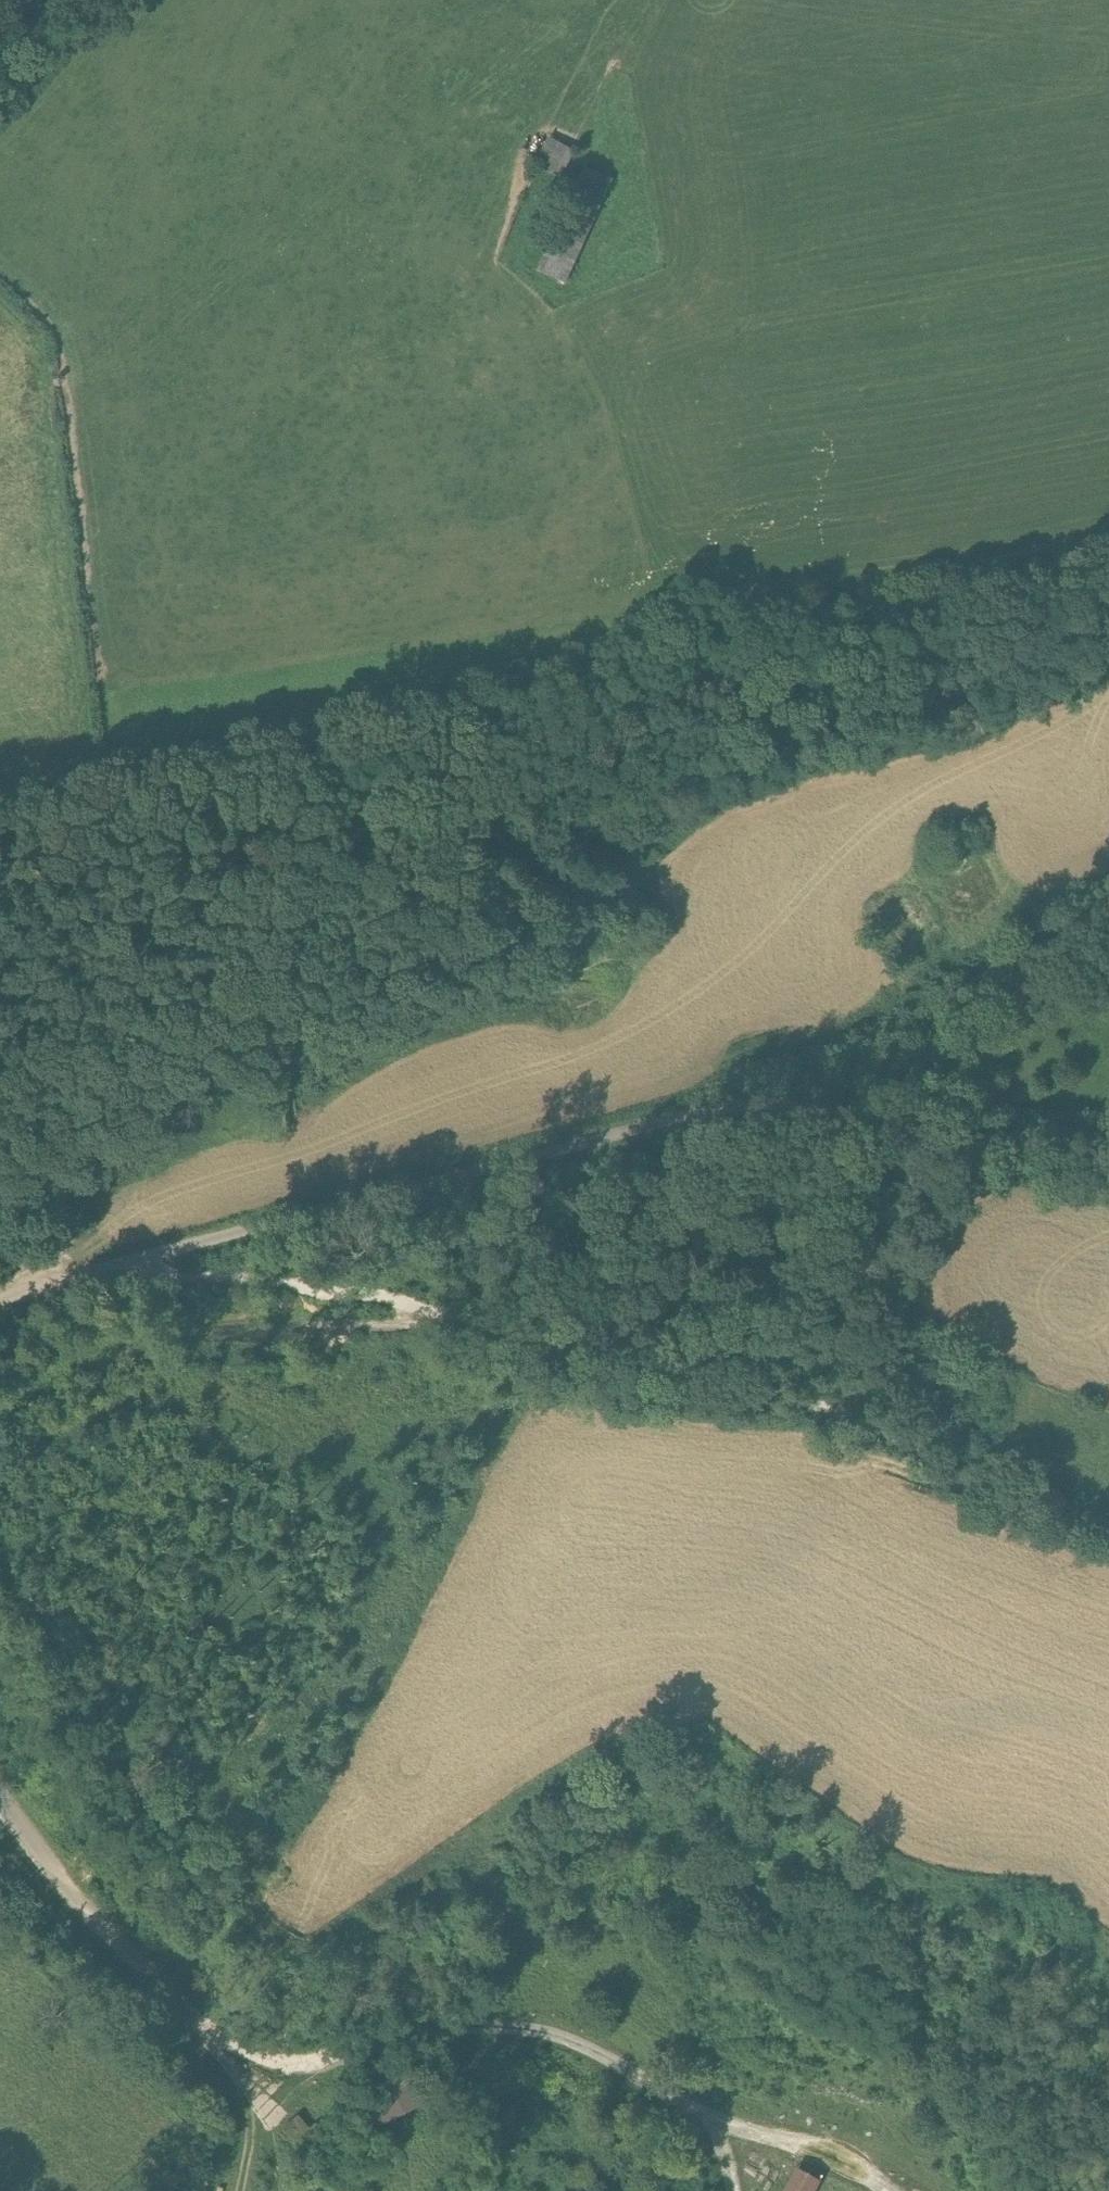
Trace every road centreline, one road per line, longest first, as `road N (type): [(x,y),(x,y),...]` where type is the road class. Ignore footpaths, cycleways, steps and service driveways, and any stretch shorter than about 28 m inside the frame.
road 1 (unclassified): [(1108,1135),(935,1134),(811,1104),(727,1108),(261,1225),(0,1302)]
road 2 (track): [(971,1487),(890,1435),(776,1395),(374,1297),(161,1273),(139,1259)]
road 3 (track): [(1108,1540),(971,1487)]

